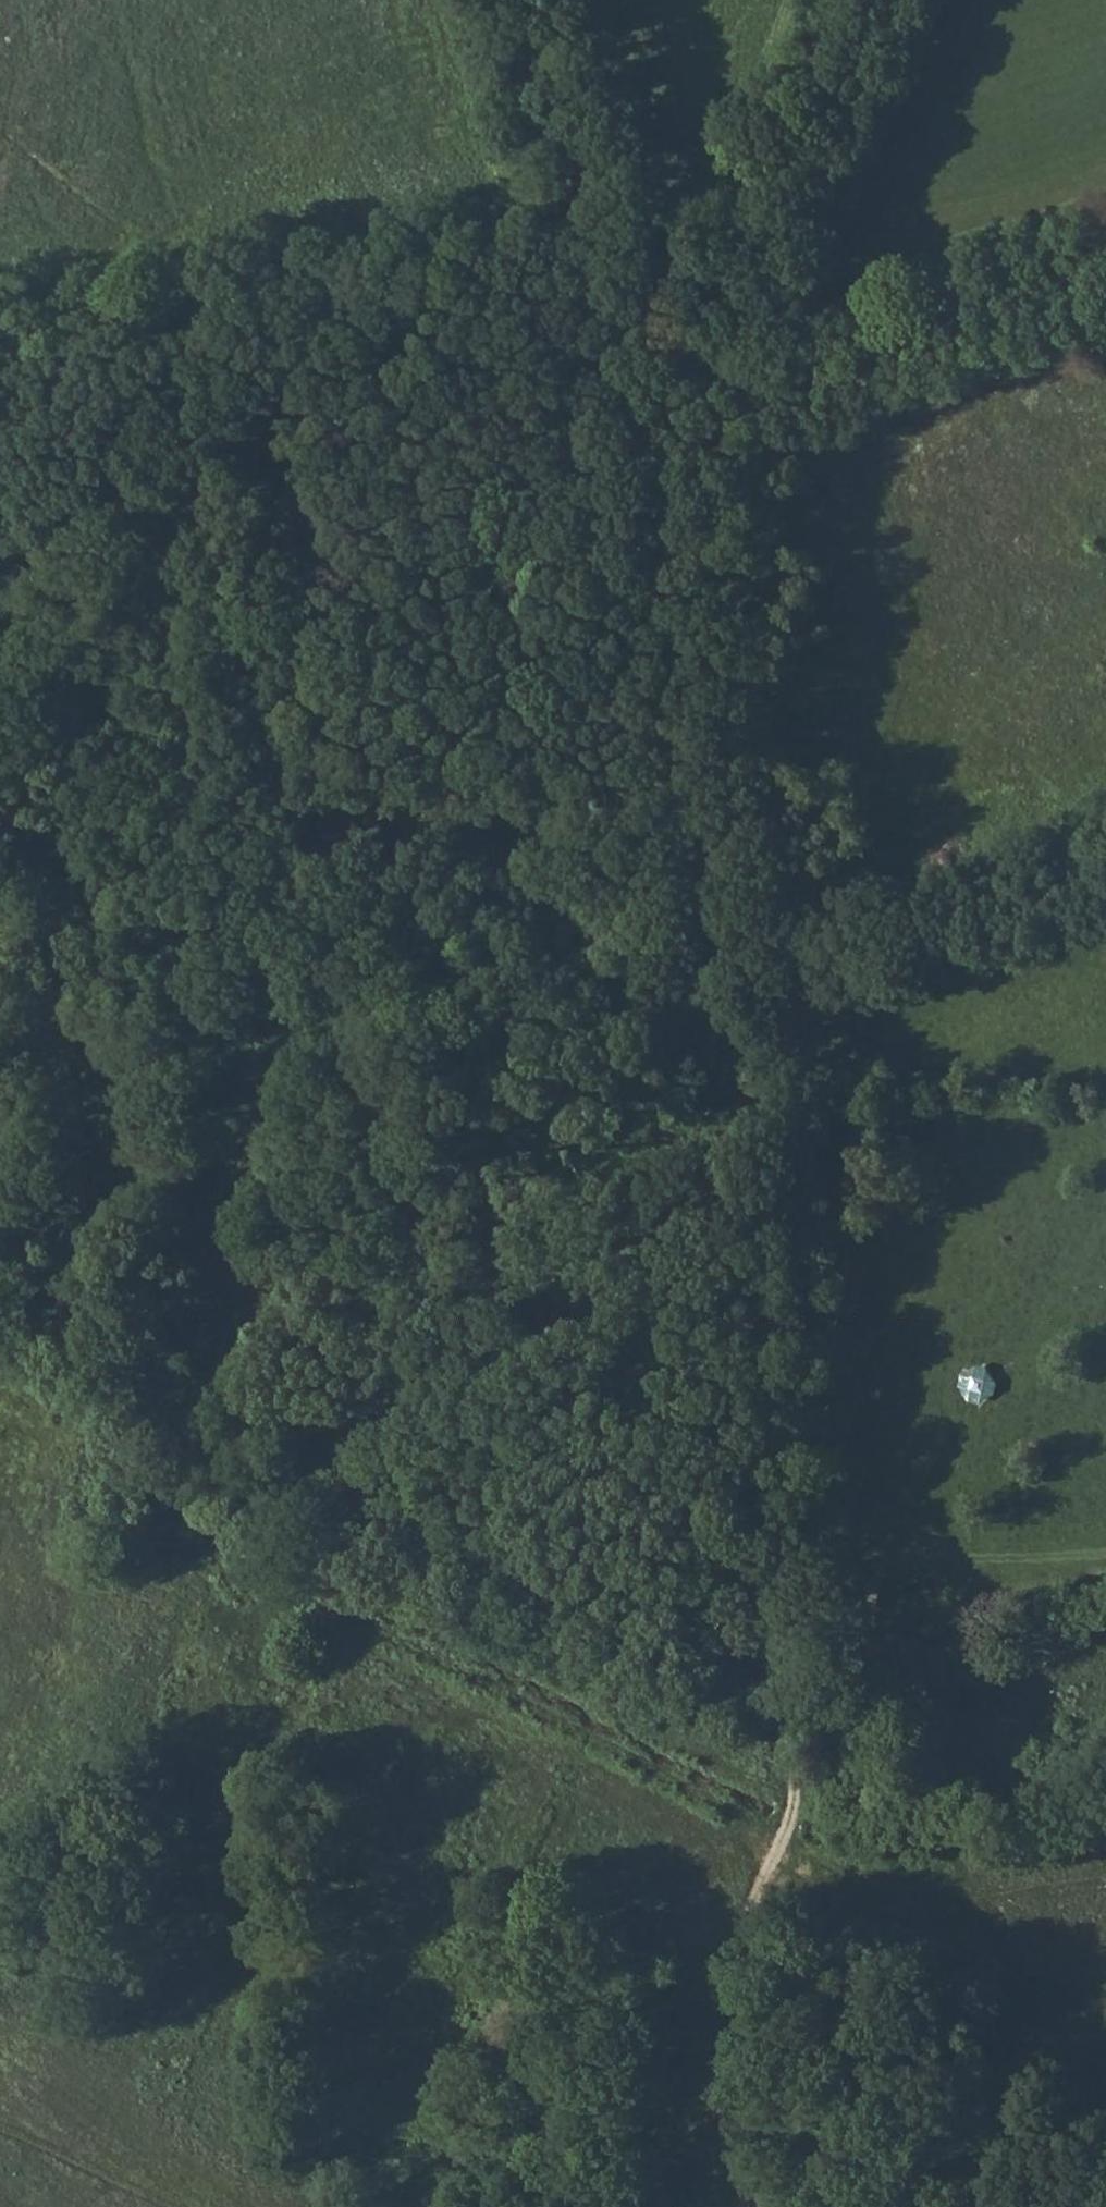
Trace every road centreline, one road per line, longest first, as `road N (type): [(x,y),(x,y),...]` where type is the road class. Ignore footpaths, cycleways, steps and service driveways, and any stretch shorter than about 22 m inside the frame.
road 1 (track): [(846,1711),(801,1725),(800,1796),(755,1905),(748,1994),(756,2206)]
road 2 (track): [(535,0),(631,317)]

